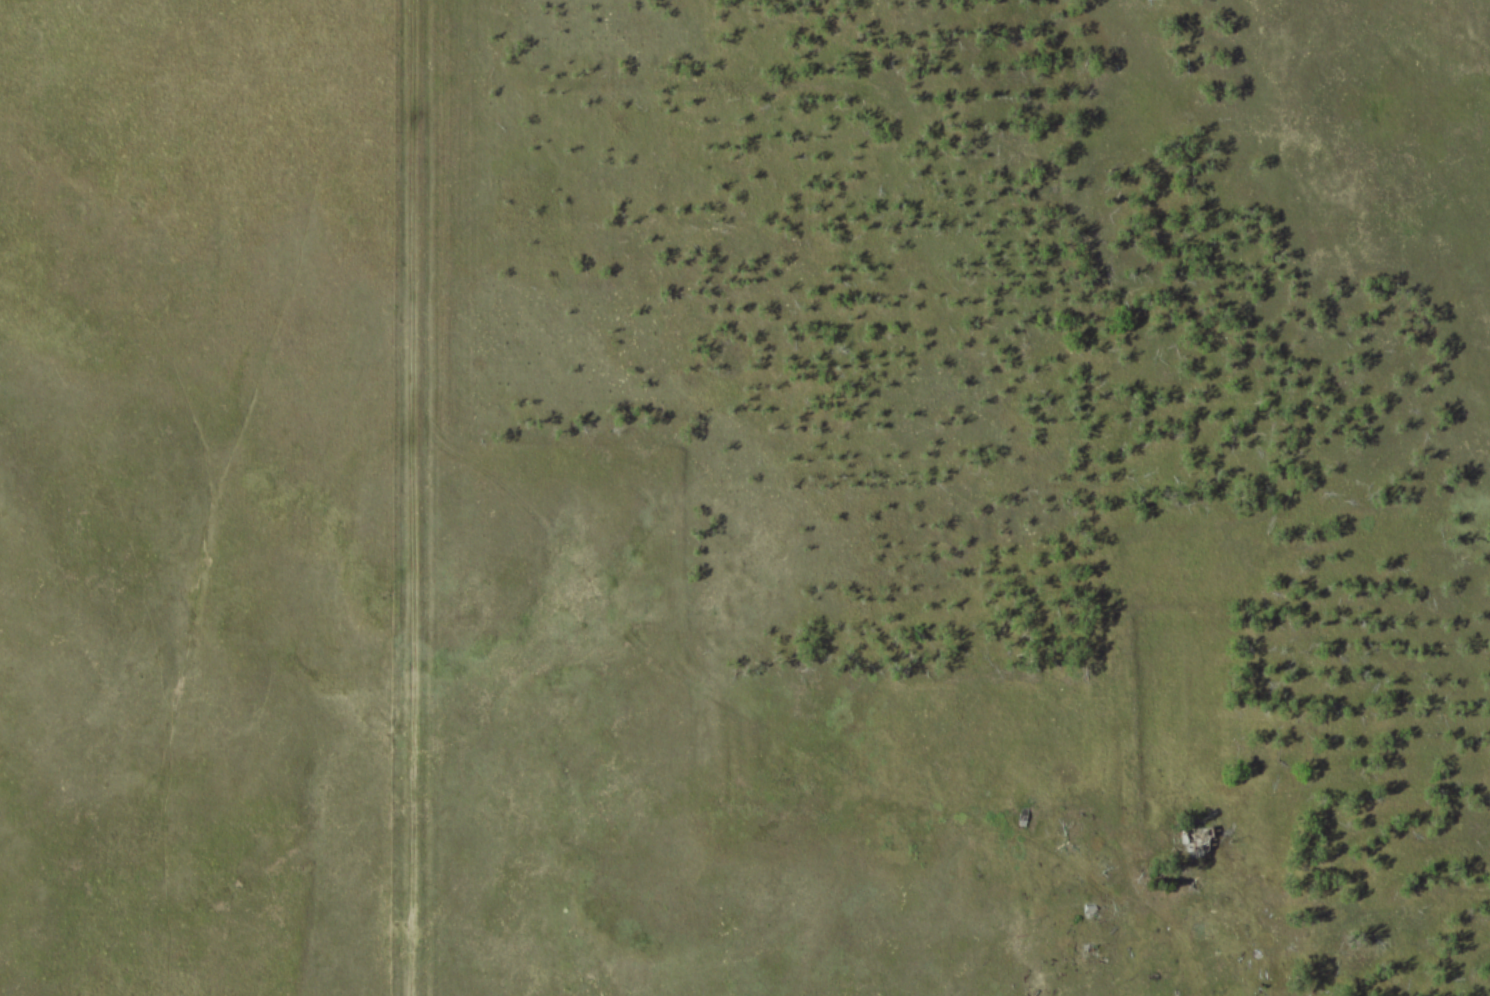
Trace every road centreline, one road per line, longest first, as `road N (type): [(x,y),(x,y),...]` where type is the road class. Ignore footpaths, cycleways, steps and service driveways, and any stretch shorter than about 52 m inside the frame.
road 1 (residential): [(441,995),(437,0)]

